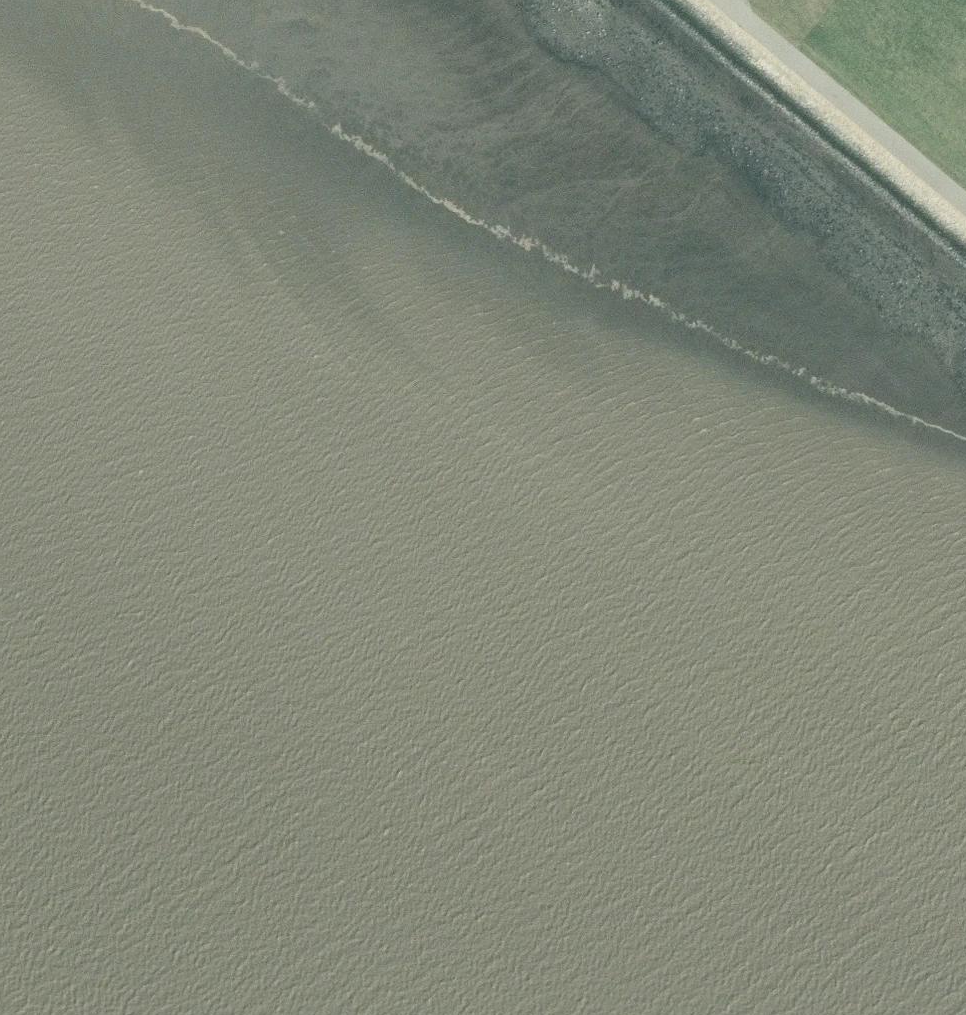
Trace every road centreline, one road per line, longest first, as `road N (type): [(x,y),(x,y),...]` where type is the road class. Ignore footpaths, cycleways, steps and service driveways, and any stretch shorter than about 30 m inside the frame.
road 1 (track): [(965,203),(724,0)]

